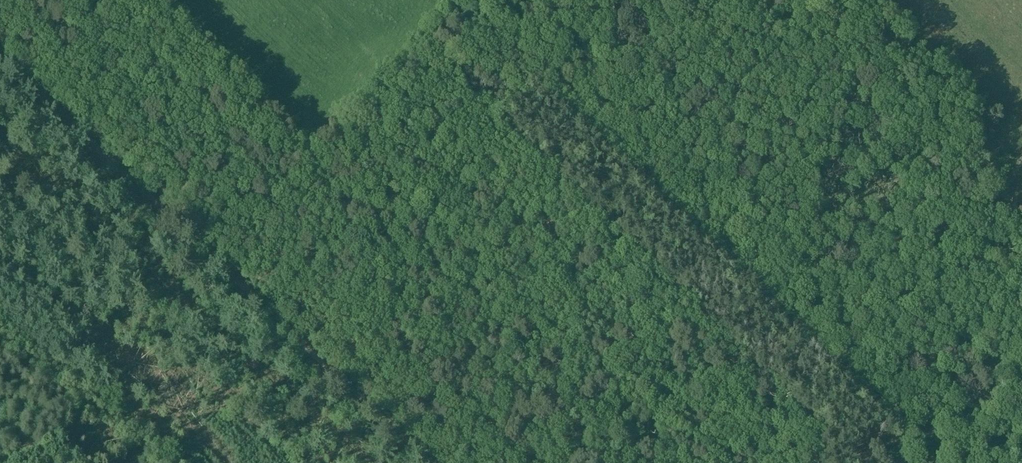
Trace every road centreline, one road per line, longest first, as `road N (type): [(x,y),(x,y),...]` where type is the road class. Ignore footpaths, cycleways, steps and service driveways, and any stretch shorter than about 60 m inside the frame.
road 1 (track): [(0,56),(432,462)]

